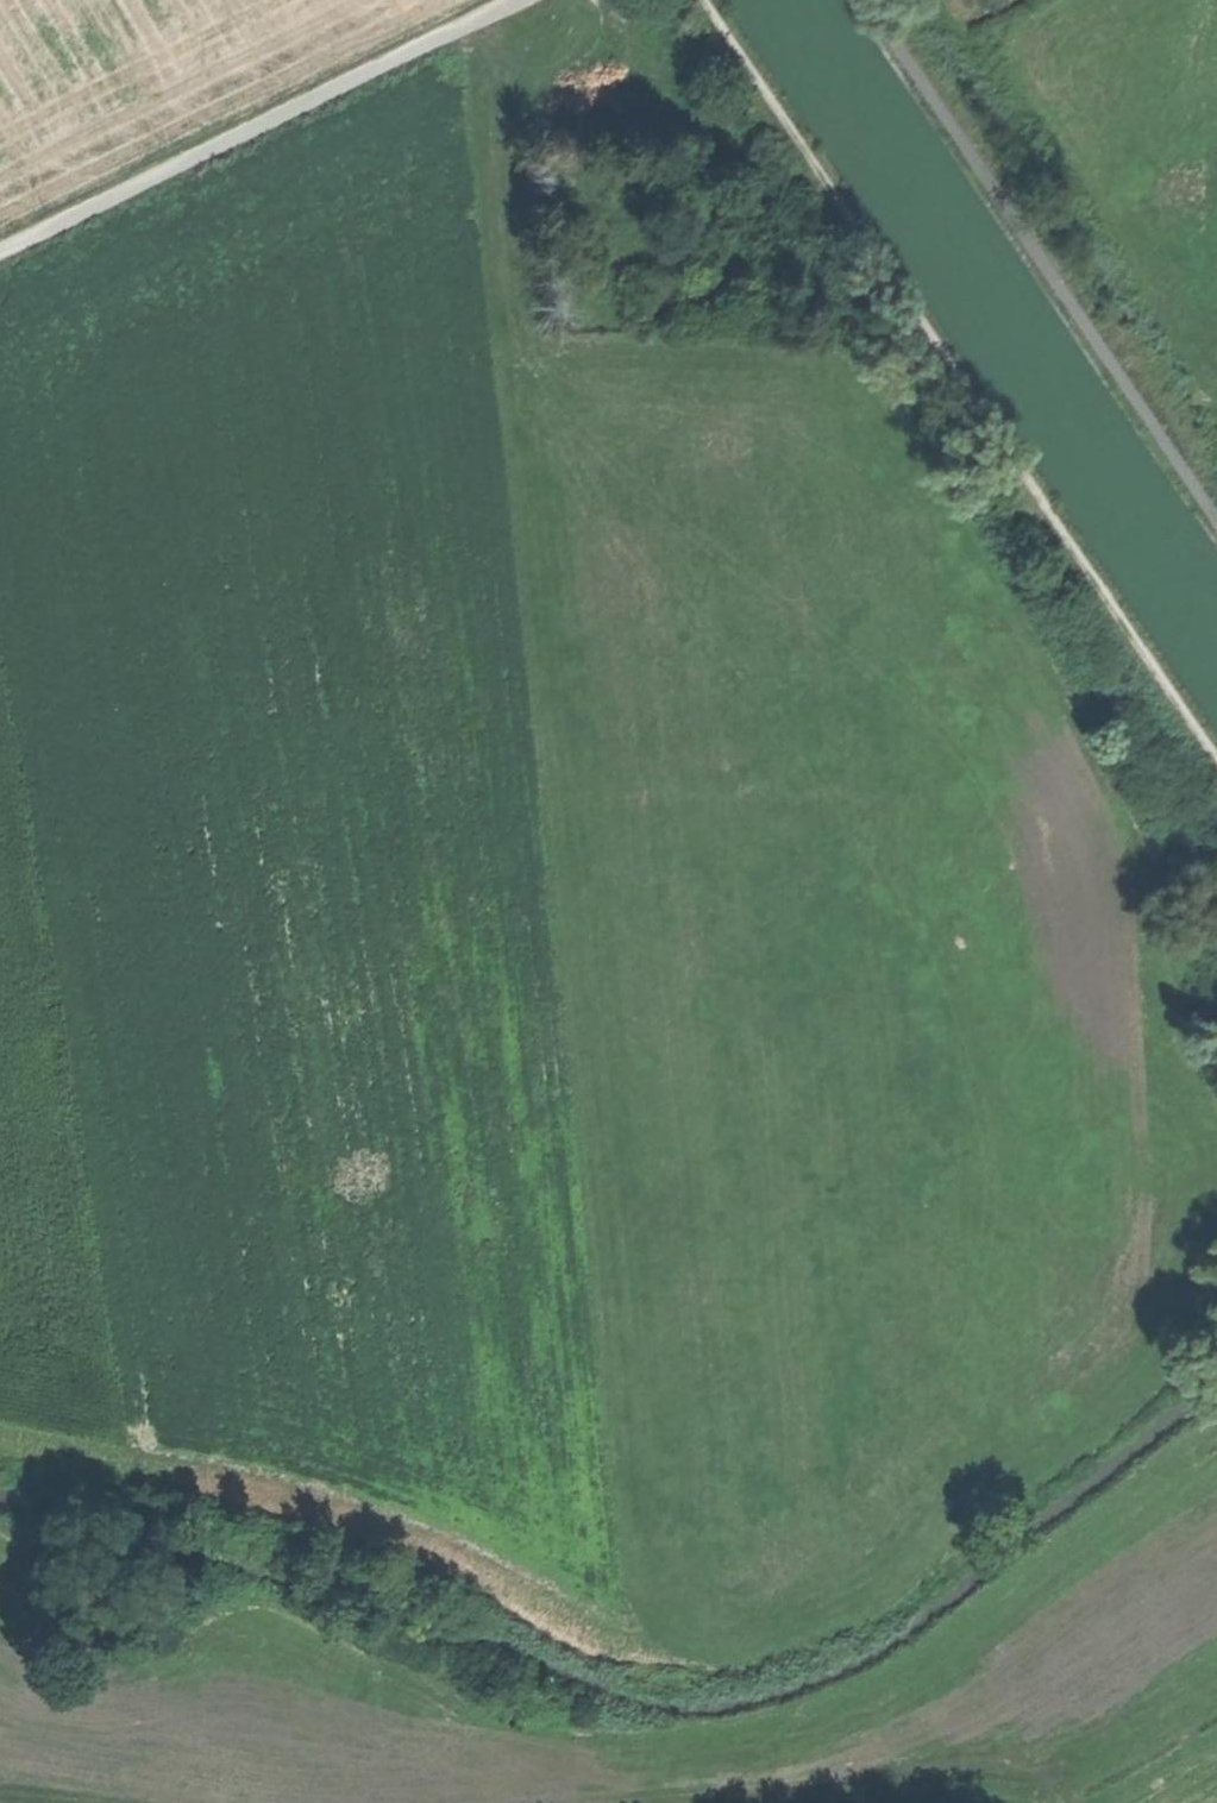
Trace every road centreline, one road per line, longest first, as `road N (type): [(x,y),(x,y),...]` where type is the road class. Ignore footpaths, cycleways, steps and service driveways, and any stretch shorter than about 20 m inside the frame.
road 1 (track): [(0,249),(515,0)]
road 2 (track): [(663,1802),(994,1762),(1030,1773),(1062,1802)]

